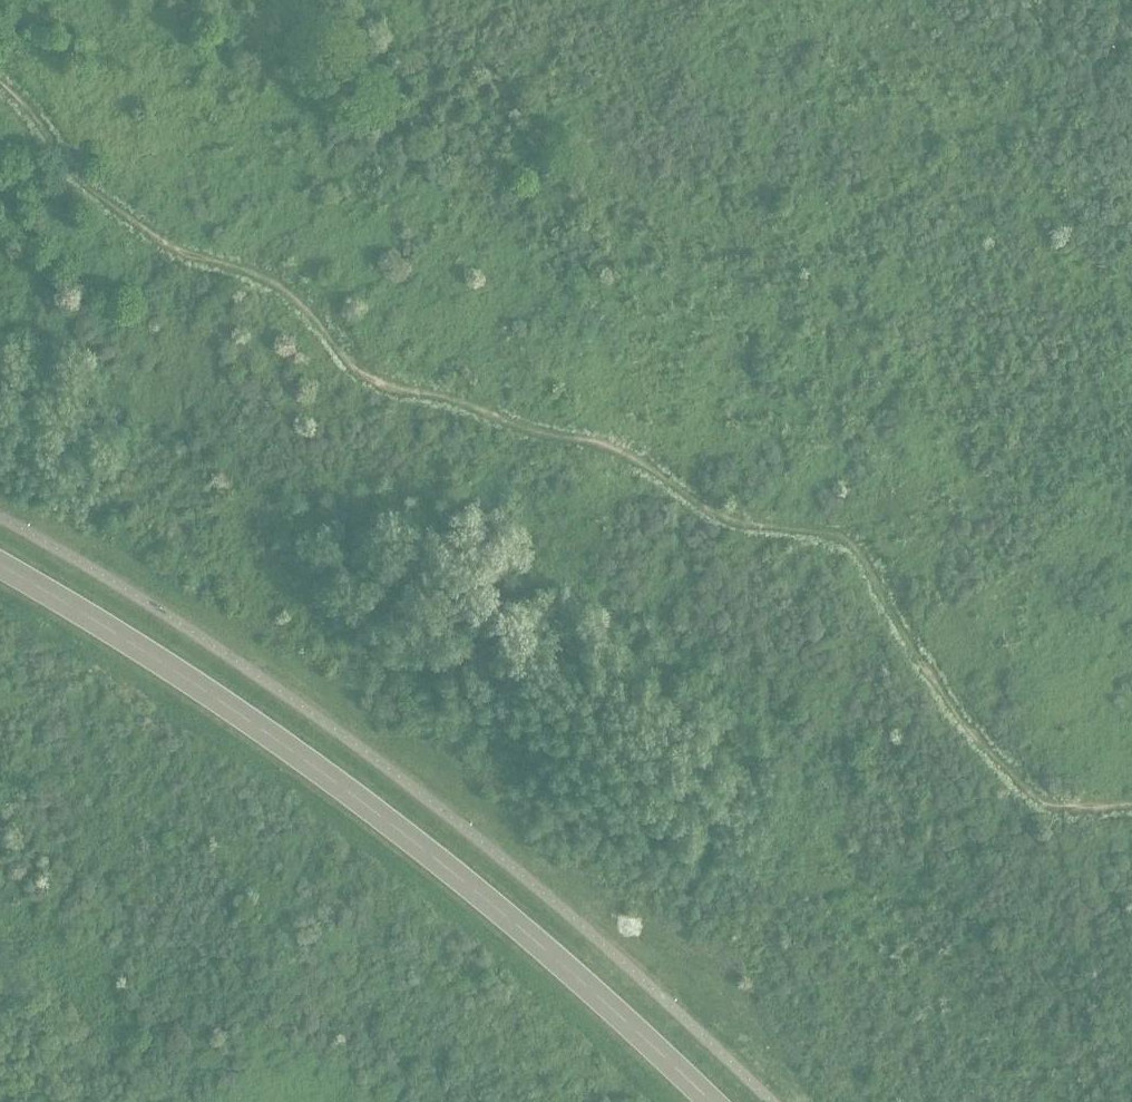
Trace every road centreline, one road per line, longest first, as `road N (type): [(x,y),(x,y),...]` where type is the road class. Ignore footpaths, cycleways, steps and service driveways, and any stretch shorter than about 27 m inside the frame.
road 1 (tertiary): [(712,1101),(384,818),(218,698),(0,564)]
road 2 (track): [(1013,0),(1075,42),(1131,36)]

